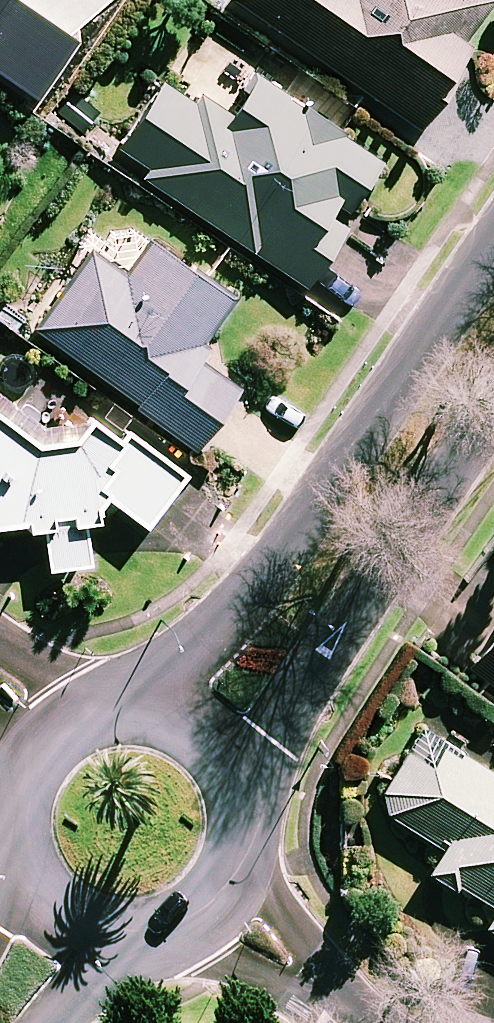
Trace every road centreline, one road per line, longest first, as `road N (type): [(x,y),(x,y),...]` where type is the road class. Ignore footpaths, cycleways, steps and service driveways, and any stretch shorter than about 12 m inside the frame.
road 1 (tertiary): [(146,707),(320,510),(493,250)]
road 2 (tertiary): [(493,407),(347,620),(243,805)]
road 3 (residential): [(367,1022),(219,896)]
road 4 (tertiary): [(150,935),(112,936),(76,925),(46,903),(15,858)]
road 5 (tertiary): [(146,707),(167,710),(214,744),(243,805)]
road 6 (tertiary): [(15,858),(13,804),(24,770),(53,732)]
road 7 (tertiary): [(150,935),(79,990),(55,1022)]

